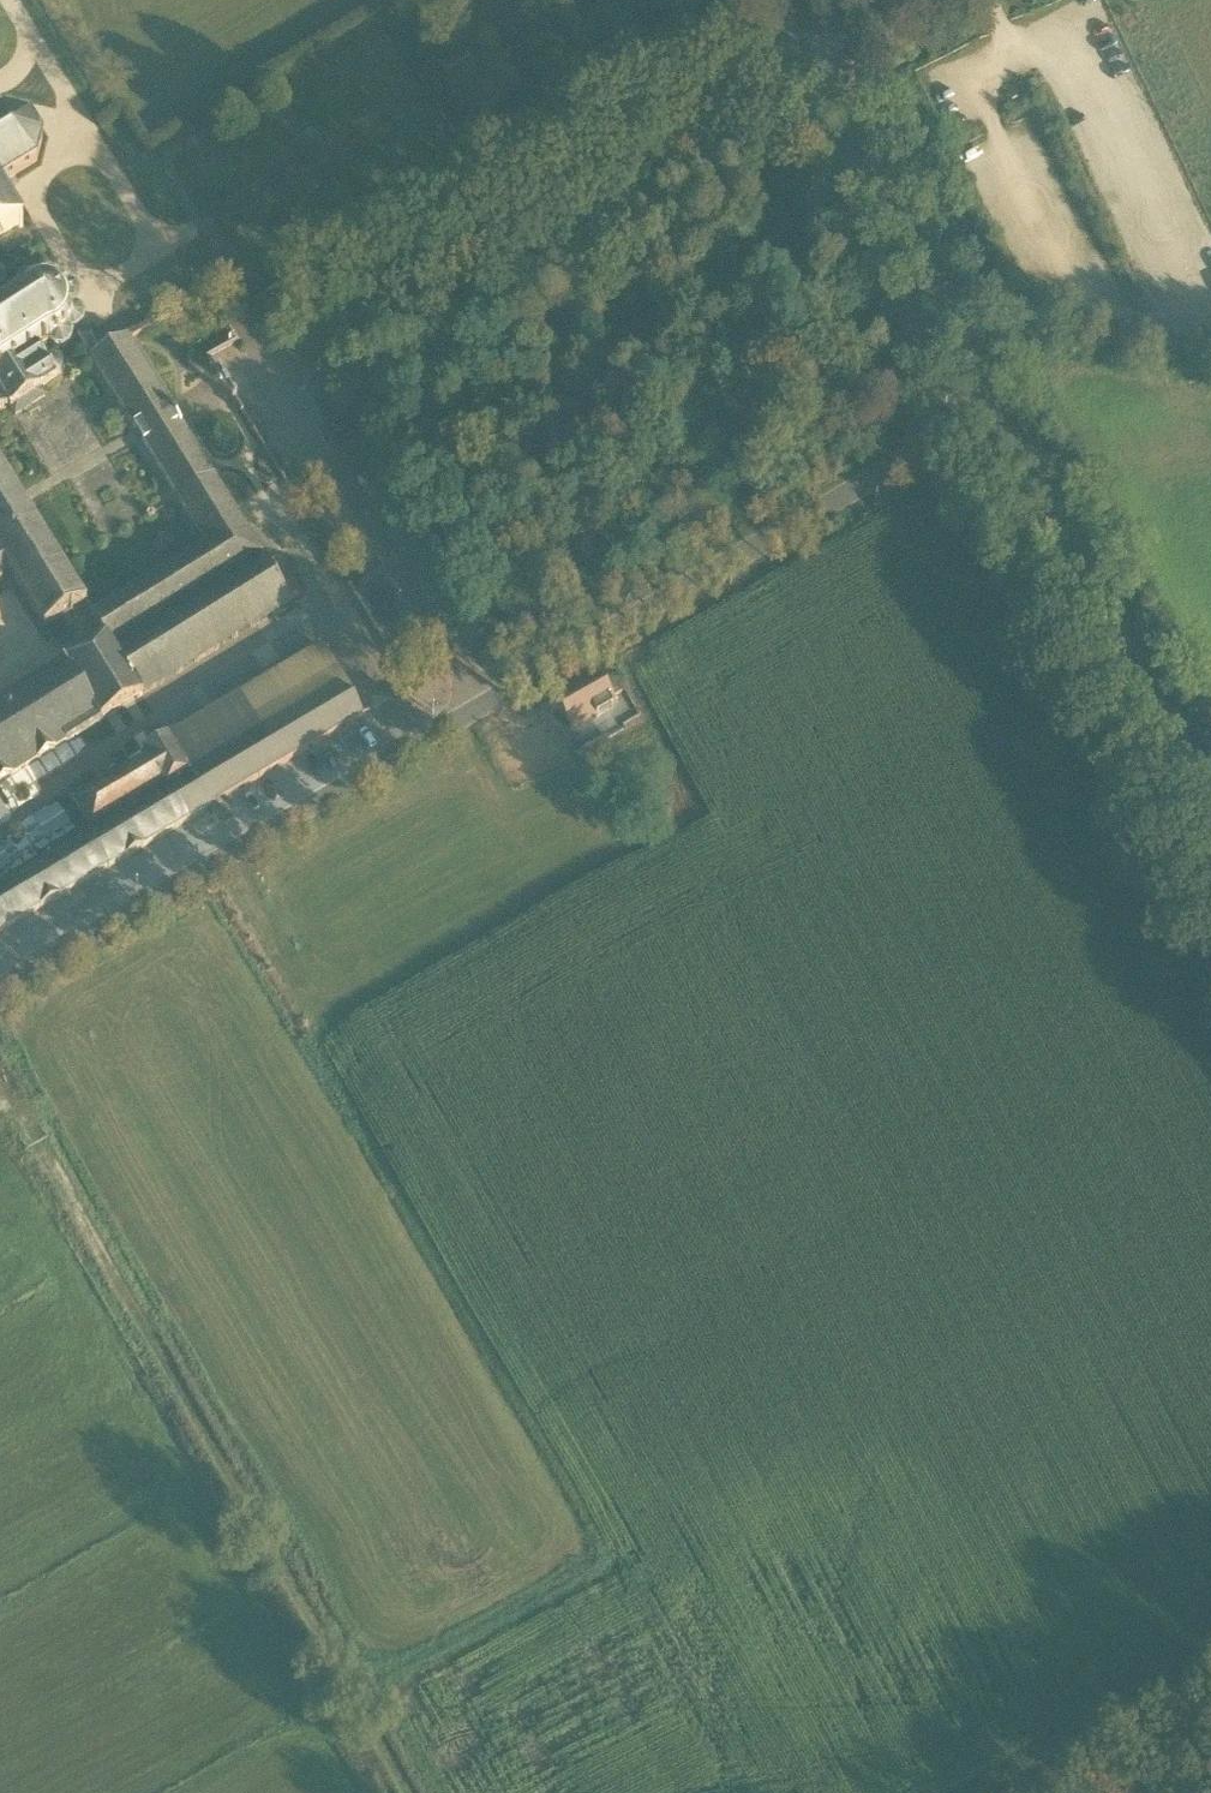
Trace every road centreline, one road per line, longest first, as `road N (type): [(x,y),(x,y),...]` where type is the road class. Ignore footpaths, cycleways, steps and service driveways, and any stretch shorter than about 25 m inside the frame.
road 1 (unclassified): [(988,414),(0,991)]
road 2 (unclassified): [(988,414),(1210,826)]
road 3 (unclassified): [(988,414),(804,68)]
road 4 (unclassified): [(804,68),(930,0)]

